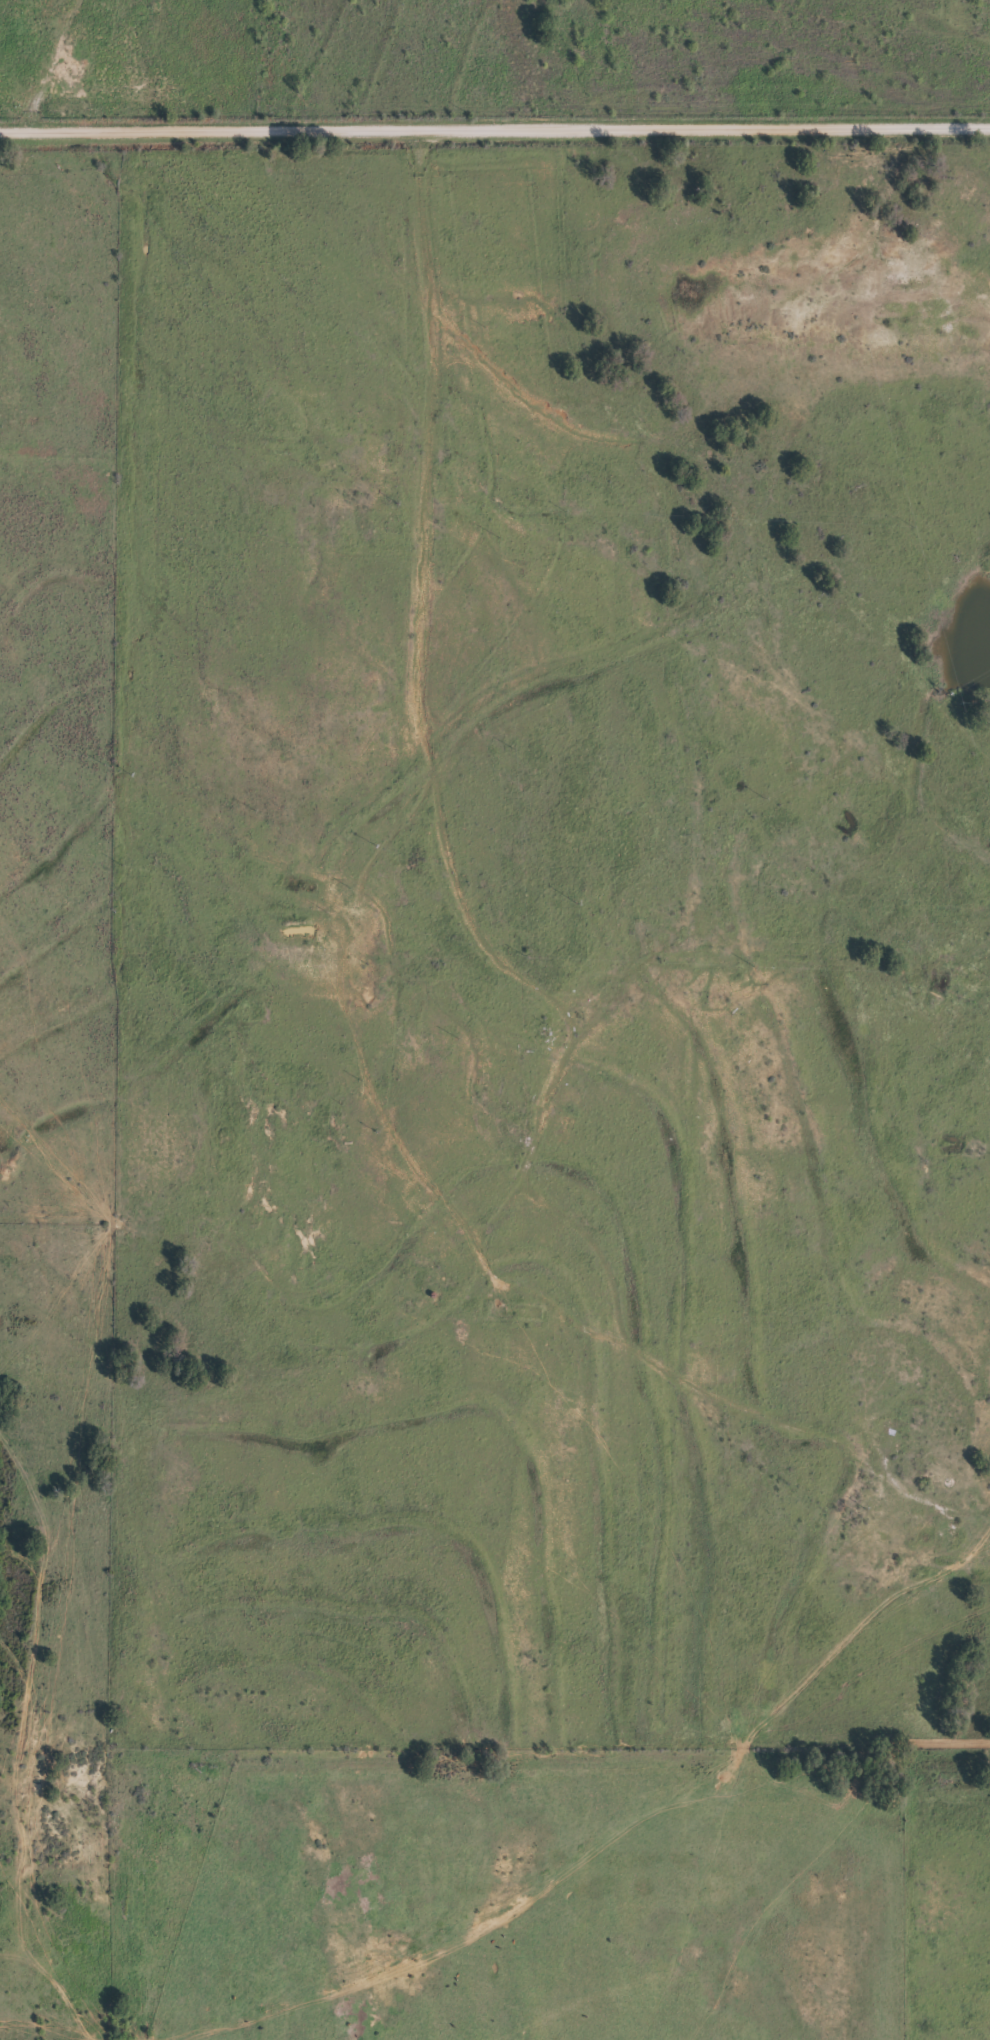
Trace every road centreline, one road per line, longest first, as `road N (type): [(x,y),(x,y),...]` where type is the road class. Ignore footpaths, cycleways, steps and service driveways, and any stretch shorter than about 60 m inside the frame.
road 1 (residential): [(989,129),(0,135)]

